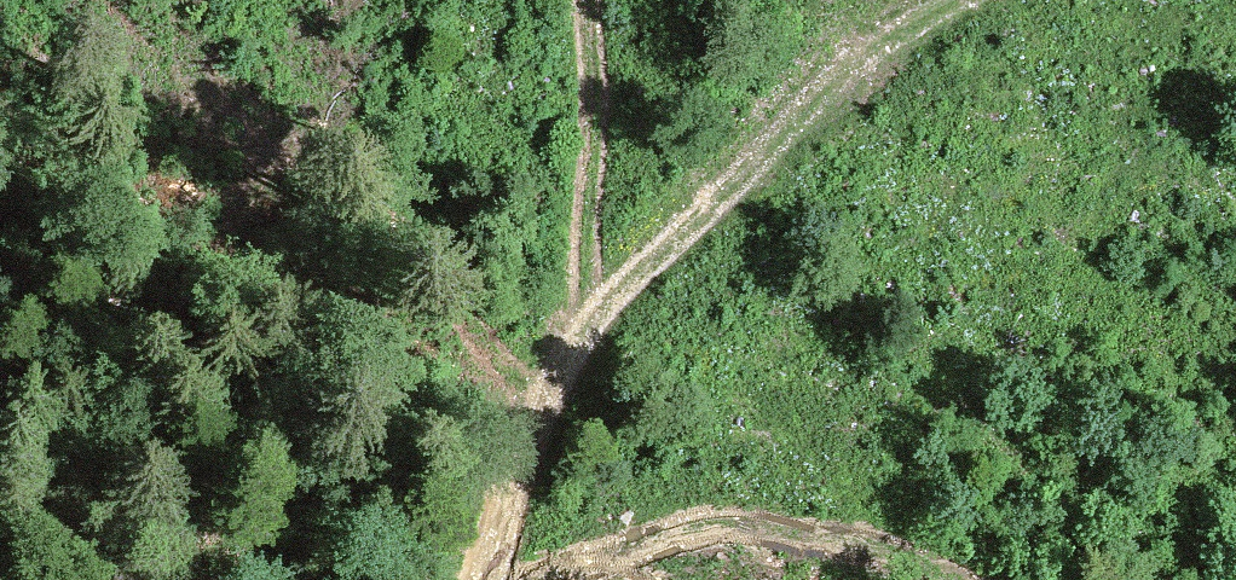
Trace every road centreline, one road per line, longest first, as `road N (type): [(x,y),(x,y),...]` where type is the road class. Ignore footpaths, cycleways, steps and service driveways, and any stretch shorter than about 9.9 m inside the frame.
road 1 (track): [(489,579),(512,546),(550,403),(586,314),(862,50),(960,0)]
road 2 (track): [(512,546),(701,532),(862,547),(941,579)]
road 3 (track): [(586,314),(598,62),(591,0)]

